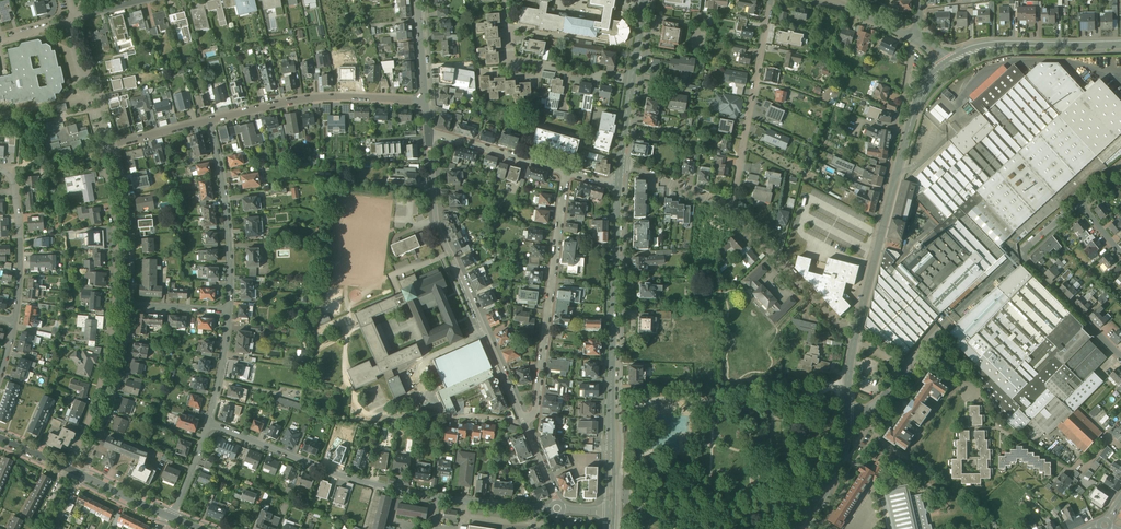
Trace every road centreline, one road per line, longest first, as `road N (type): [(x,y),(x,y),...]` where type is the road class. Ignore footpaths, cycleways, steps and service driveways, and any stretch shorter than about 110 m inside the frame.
road 1 (residential): [(557,508),(395,489),(210,423)]
road 2 (residential): [(109,147),(103,149),(116,226),(117,303),(104,379),(68,469)]
road 3 (secondary): [(618,186),(610,511)]
road 4 (tertiary): [(525,423),(438,220),(429,133)]
road 5 (tertiary): [(947,65),(918,99),(854,341)]
road 6 (residential): [(567,171),(538,399),(525,423)]
road 7 (residential): [(426,101),(311,99),(209,121)]
road 8 (residential): [(730,208),(770,0)]
road 9 (residential): [(209,121),(229,230),(229,311)]
road 10 (residential): [(854,341),(730,208)]
road 11 (residential): [(81,475),(110,402),(129,304)]
road 12 (tertiary): [(947,65),(988,48),(1120,44)]
road 13 (residential): [(847,412),(870,408),(932,342),(968,379)]
road 14 (secondary): [(645,0),(620,161)]
road 15 (residential): [(15,322),(18,210),(12,176),(0,168)]
road 16 (residential): [(129,304),(128,226),(114,145)]
road 17 (residential): [(429,133),(567,171)]
road 18 (residential): [(1021,257),(1120,356)]
road 19 (residential): [(109,147),(100,87),(80,69),(69,21)]
road 20 (tertiary): [(847,412),(835,472),(800,528)]
road 21 (residential): [(507,0),(511,61),(571,70)]
road 22 (residential): [(730,208),(620,161)]

